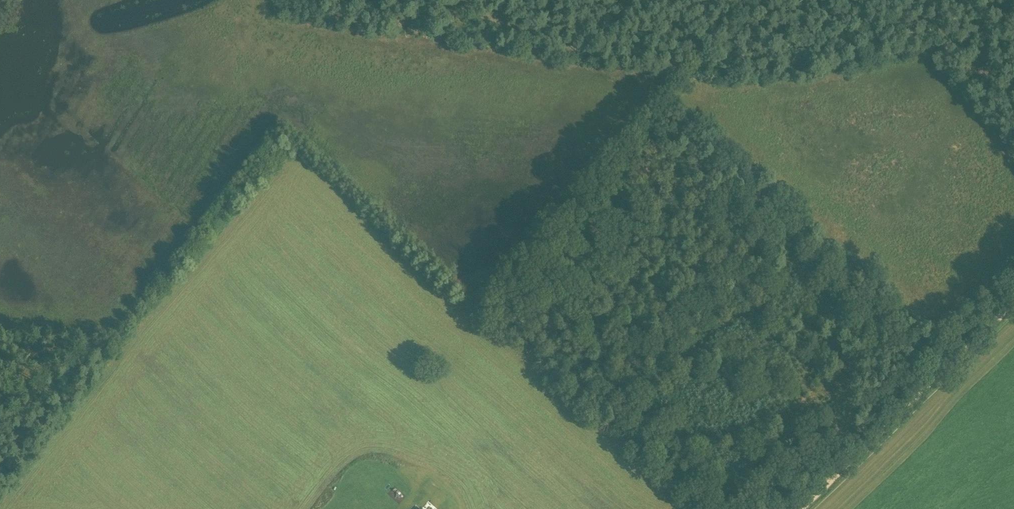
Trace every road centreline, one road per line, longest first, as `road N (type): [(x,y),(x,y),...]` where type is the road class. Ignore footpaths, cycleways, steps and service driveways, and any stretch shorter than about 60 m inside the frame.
road 1 (track): [(799,508),(1013,303)]

